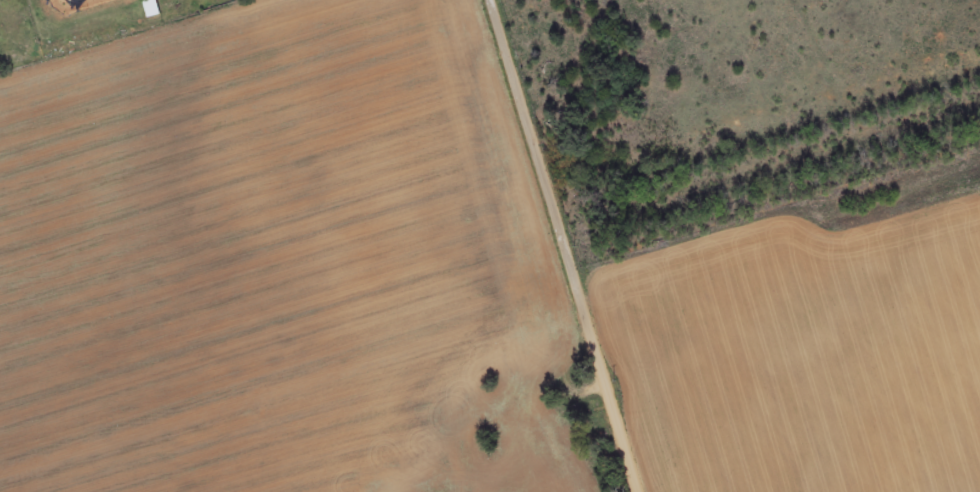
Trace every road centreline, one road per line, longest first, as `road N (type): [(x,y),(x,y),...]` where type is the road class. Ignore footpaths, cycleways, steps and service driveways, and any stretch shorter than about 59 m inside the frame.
road 1 (residential): [(644,491),(491,0)]

